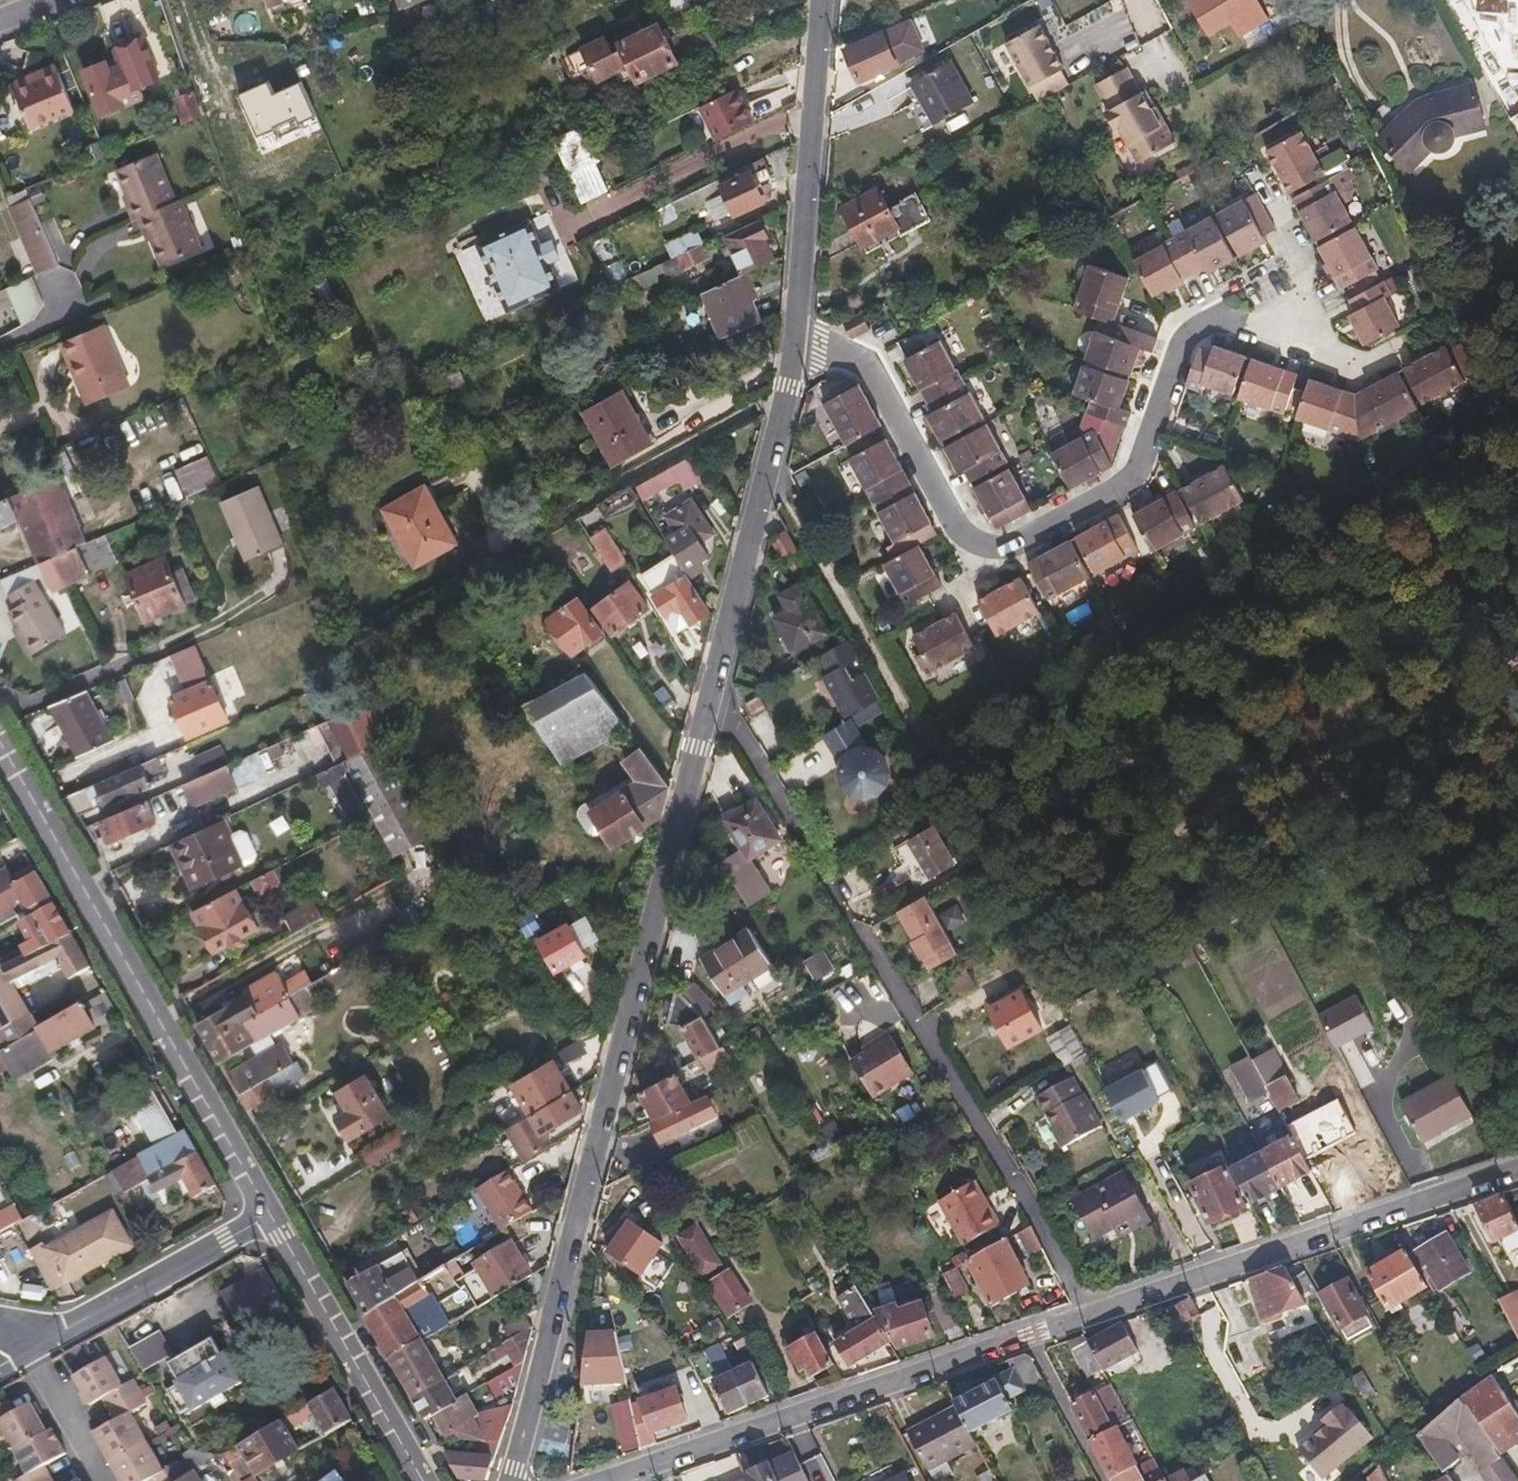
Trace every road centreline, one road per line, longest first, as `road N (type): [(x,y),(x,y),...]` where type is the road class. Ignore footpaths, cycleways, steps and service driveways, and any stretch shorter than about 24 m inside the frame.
road 1 (residential): [(514,1480),(800,343),(823,0)]
road 2 (primary): [(271,1216),(0,742)]
road 3 (residential): [(1517,1162),(1024,1333)]
road 4 (residential): [(1024,1333),(595,1480)]
road 5 (primary): [(421,1480),(271,1216)]
road 6 (residential): [(51,1339),(271,1216)]
road 7 (unclassified): [(1024,1333),(1104,1480)]
road 8 (residential): [(30,1350),(105,1480)]

